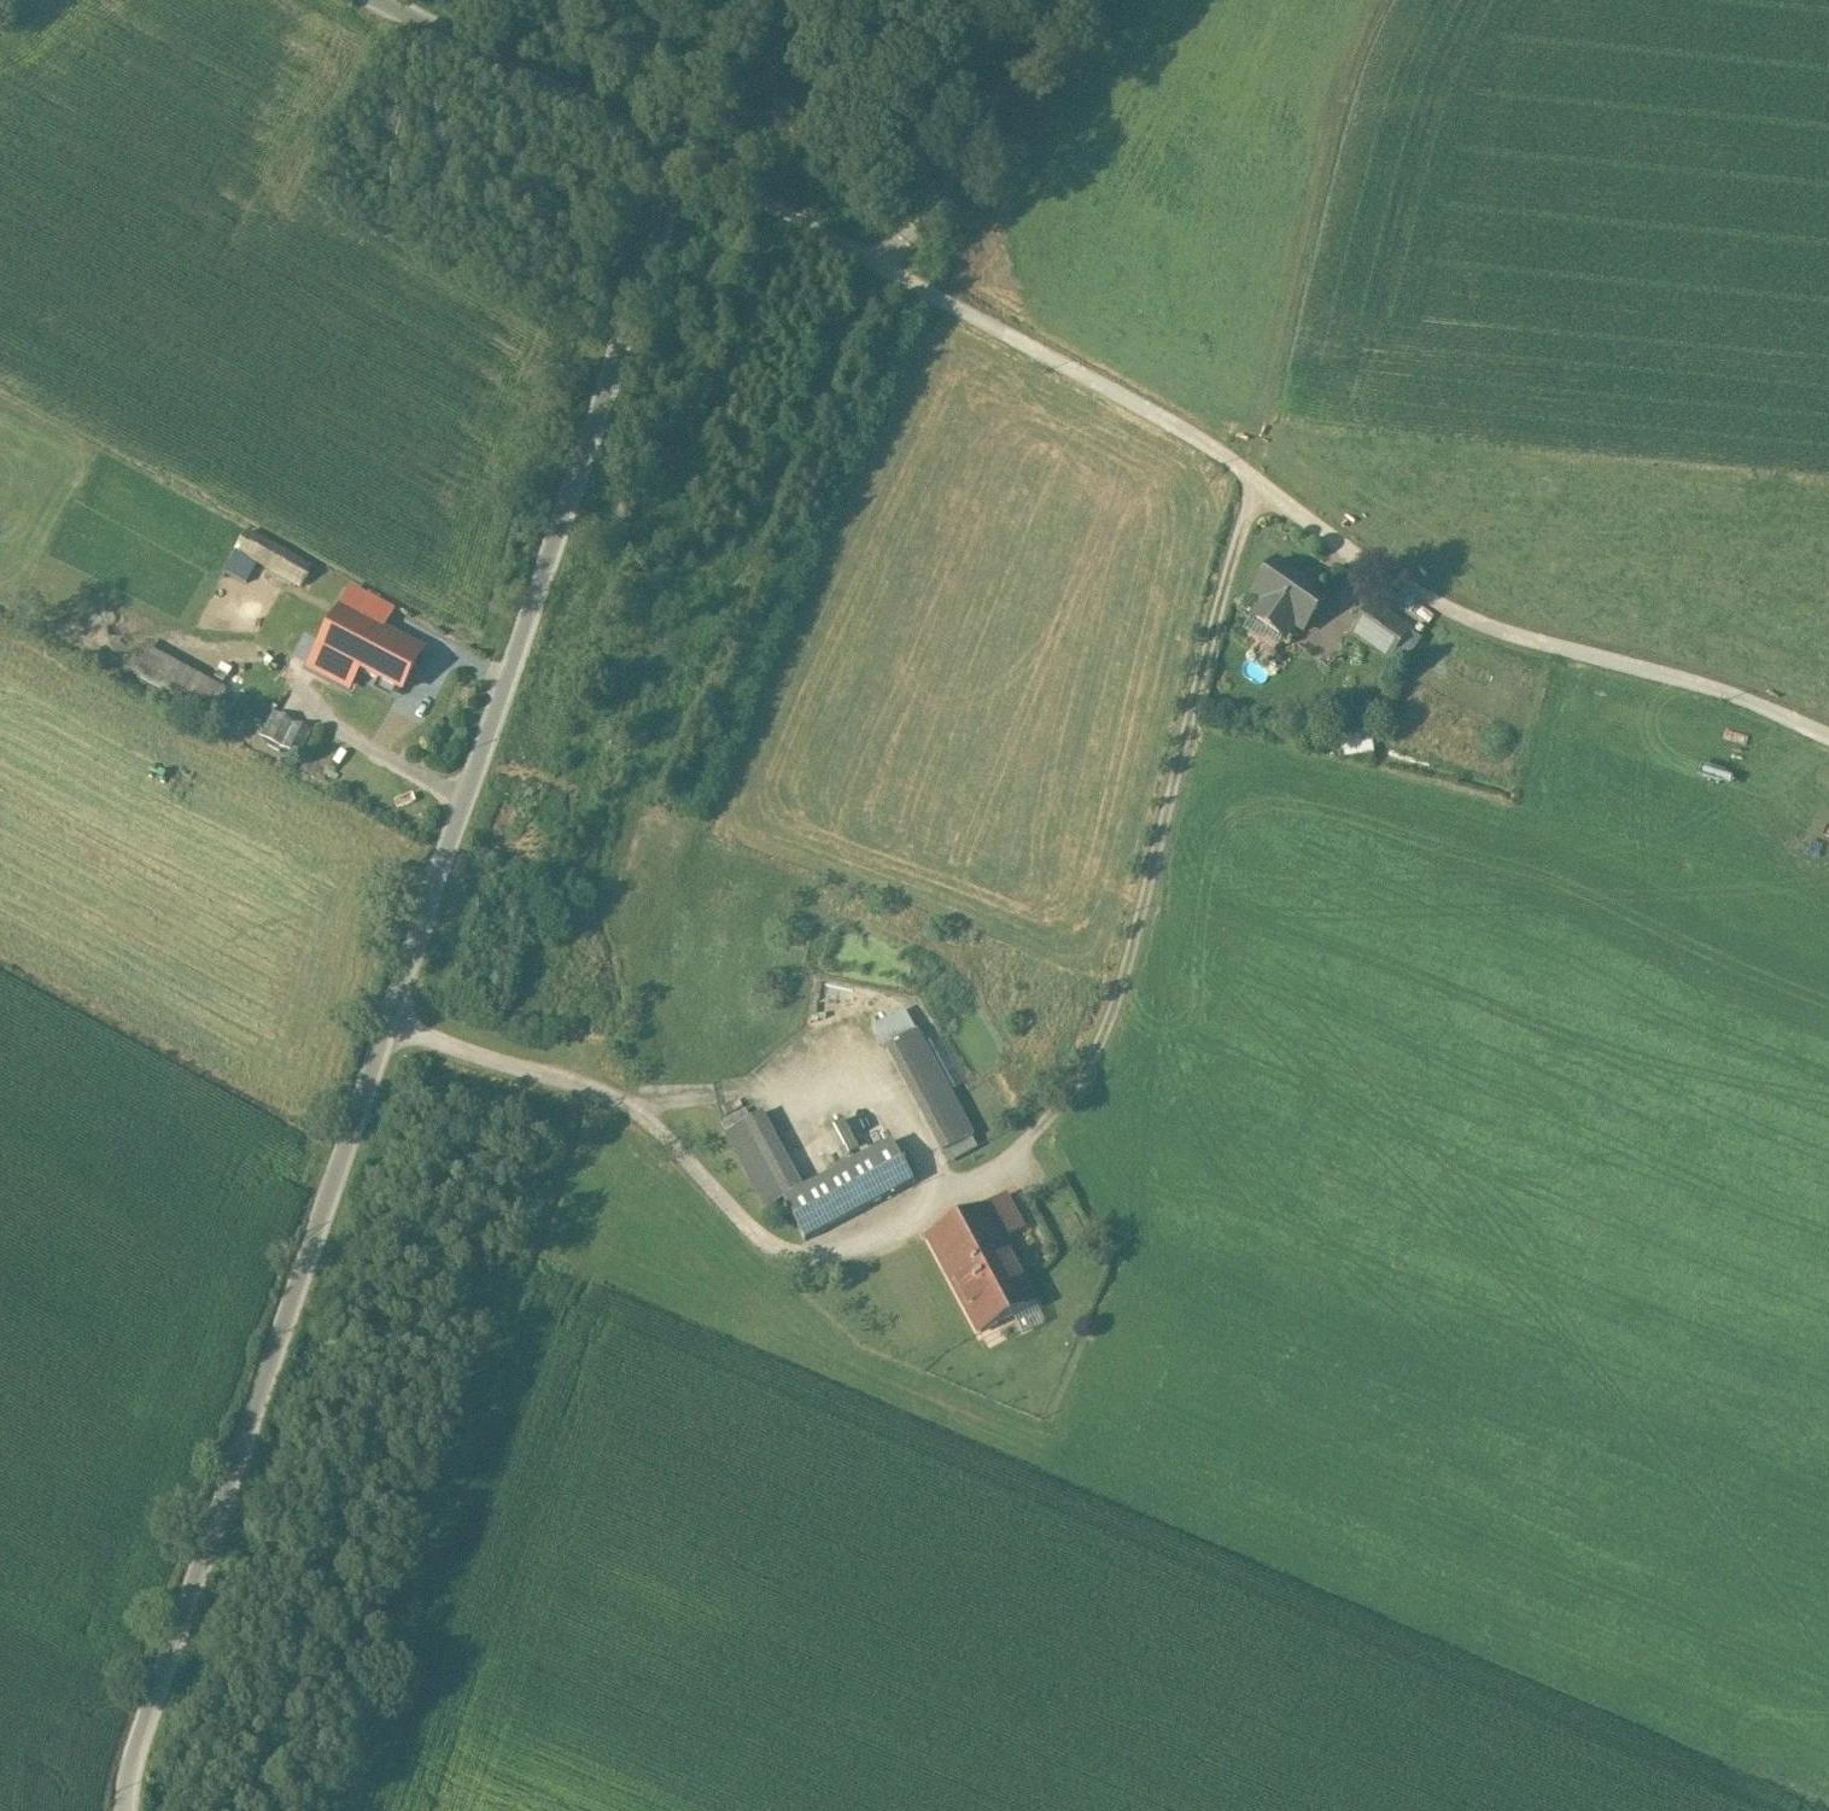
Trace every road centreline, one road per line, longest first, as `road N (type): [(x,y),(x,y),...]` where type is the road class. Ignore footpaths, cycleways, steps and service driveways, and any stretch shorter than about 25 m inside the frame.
road 1 (unclassified): [(122,1810),(498,694),(688,159)]
road 2 (track): [(1828,730),(1407,593),(1174,423),(688,159),(741,0)]
road 3 (track): [(1381,0),(1343,84),(1320,170),(1249,502),(1139,931),(1083,1088),(1010,1162)]
road 4 (unclassified): [(386,0),(688,159)]
road 5 (track): [(1048,0),(960,173),(909,243),(874,262)]

